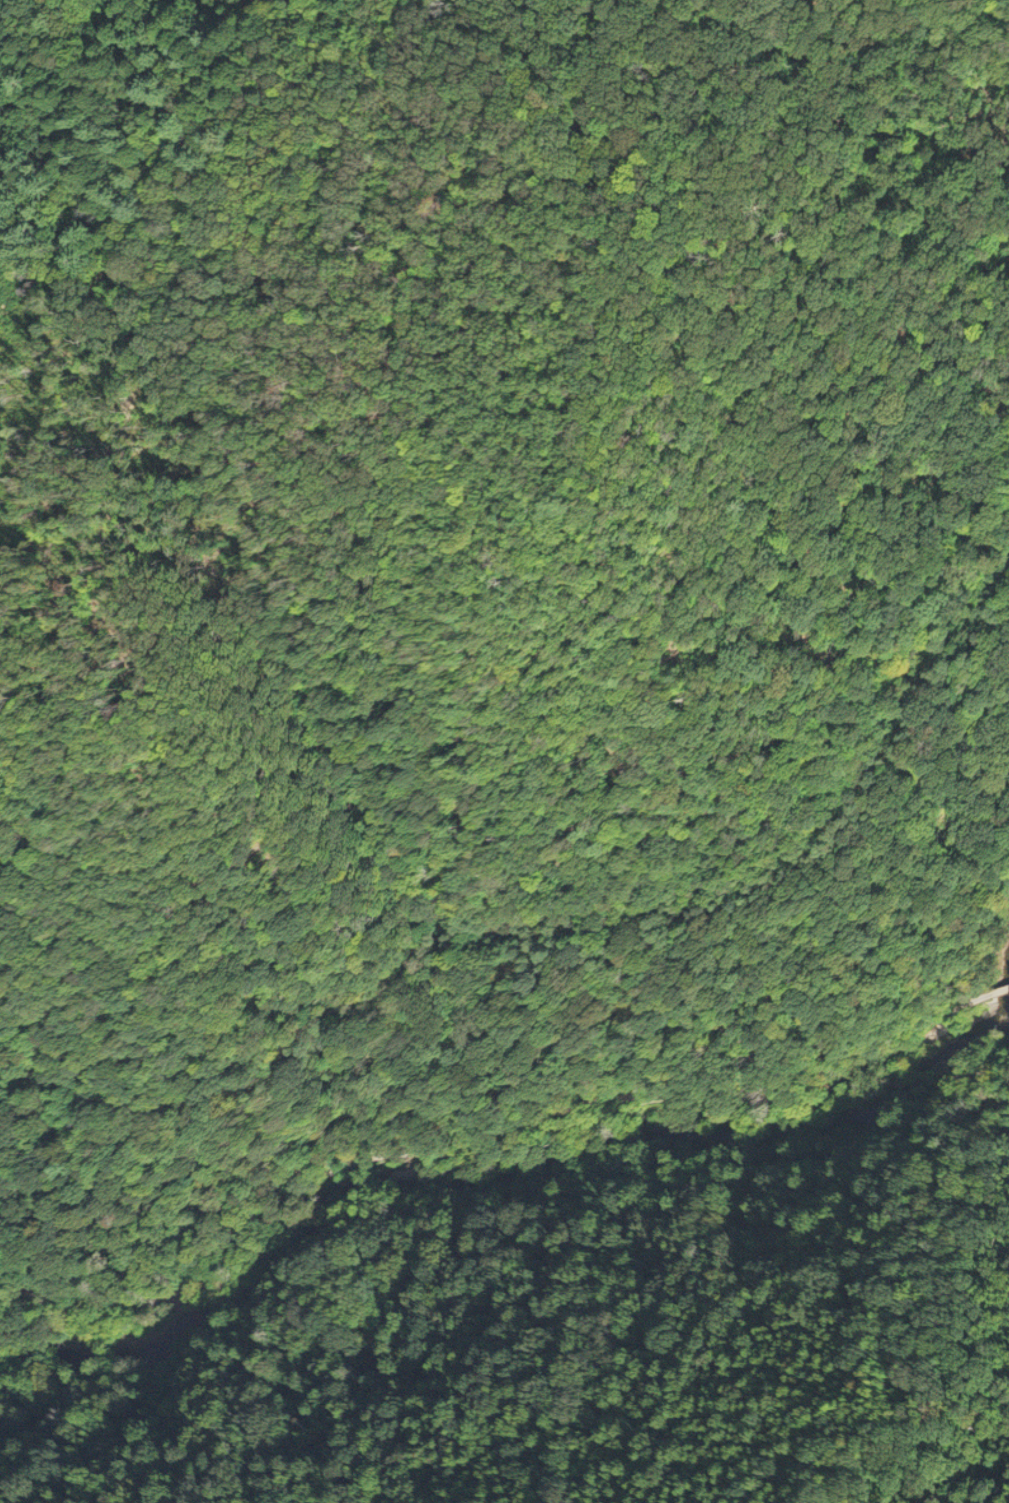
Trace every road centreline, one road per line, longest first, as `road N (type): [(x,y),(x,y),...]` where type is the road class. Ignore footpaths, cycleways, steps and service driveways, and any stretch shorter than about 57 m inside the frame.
road 1 (track): [(0,1278),(124,1303),(198,1291),(317,1187),(373,1162),(476,1148),(603,1107),(806,1099),(903,1059),(925,1028),(974,1001)]
road 2 (track): [(0,1064),(110,1101),(193,1101),(264,1078),(330,1008),(390,994),(429,925),(562,925),(675,908),(785,874),(862,792)]

